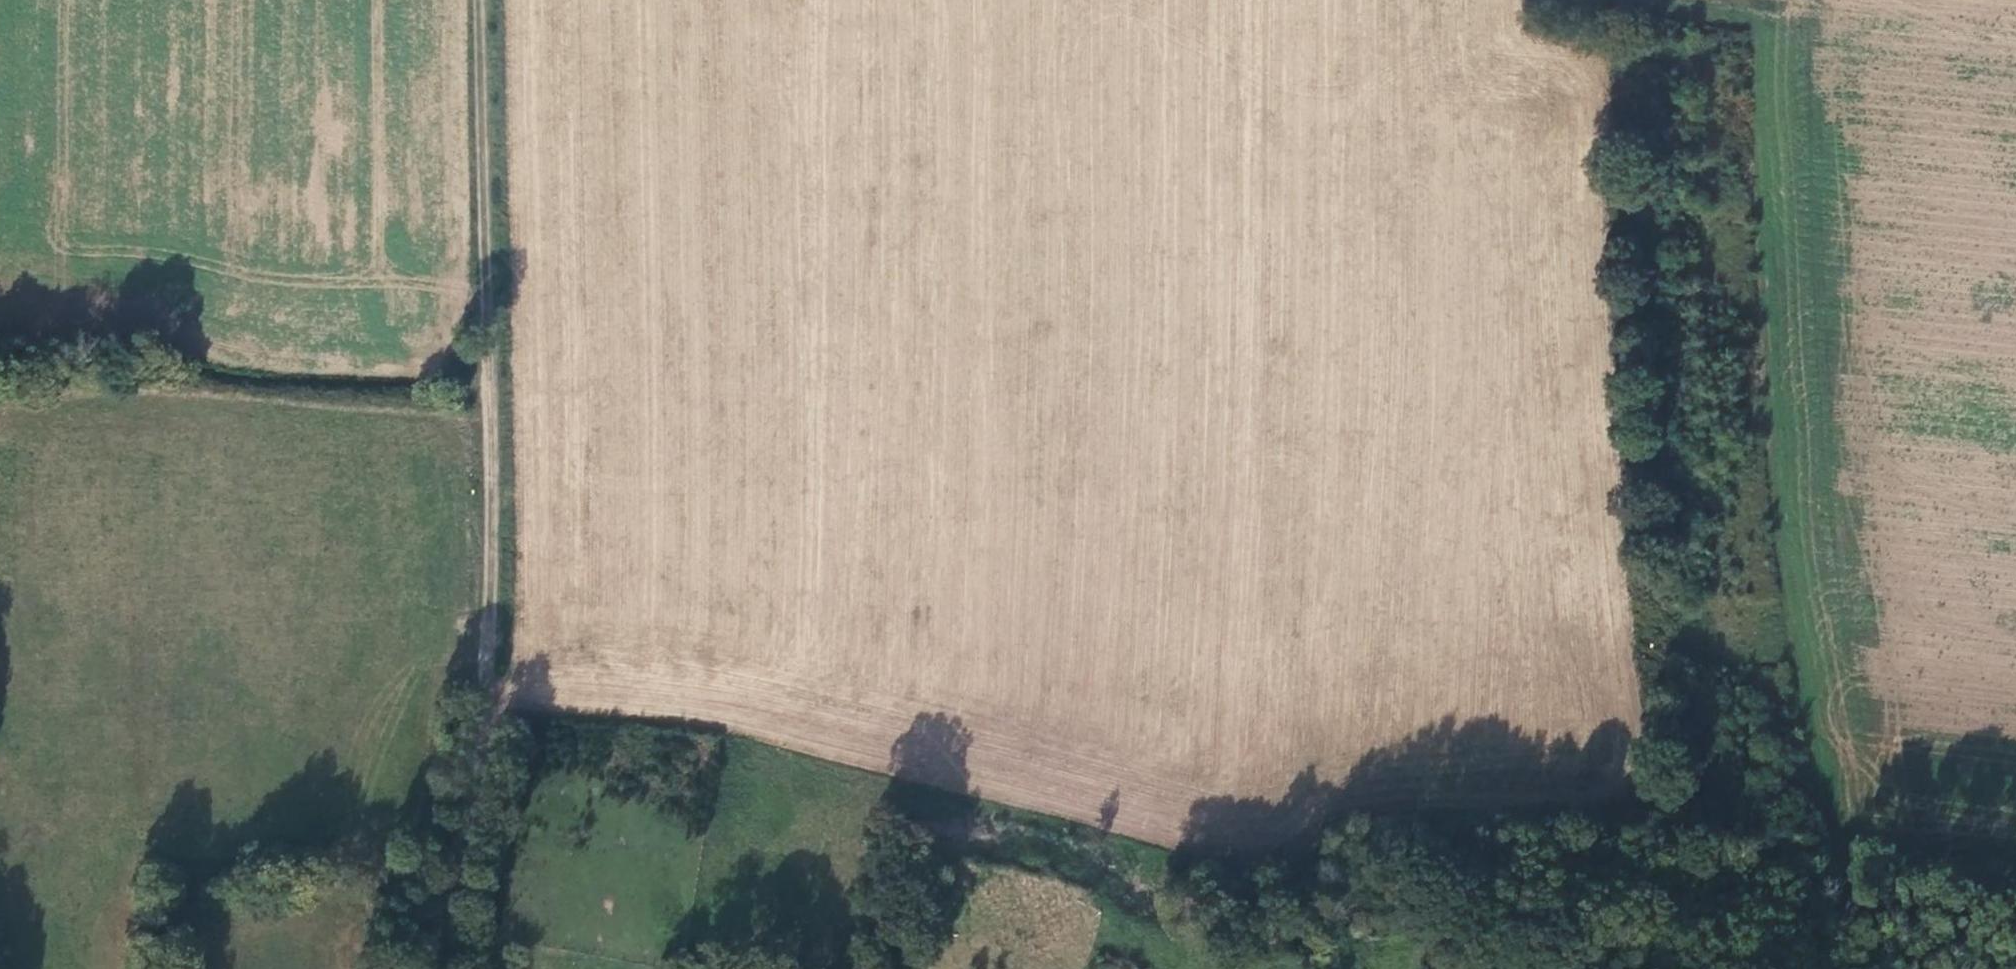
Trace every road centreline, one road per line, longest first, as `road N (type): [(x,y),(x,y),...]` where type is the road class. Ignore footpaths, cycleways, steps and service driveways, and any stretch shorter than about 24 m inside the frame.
road 1 (track): [(447,968),(489,820),(494,717),(481,0)]

